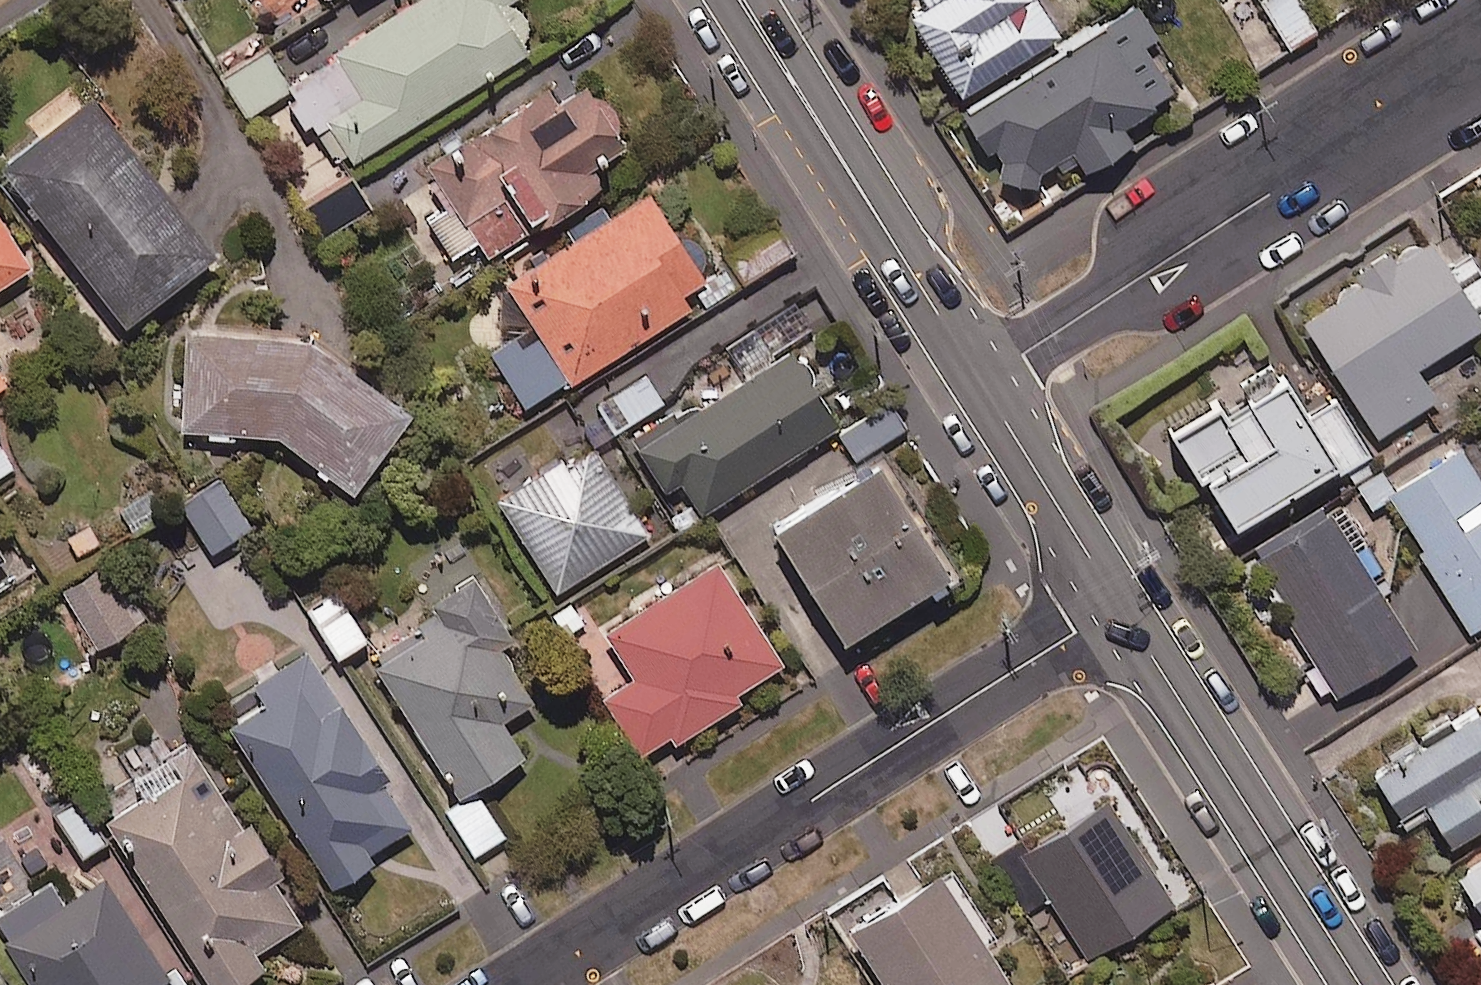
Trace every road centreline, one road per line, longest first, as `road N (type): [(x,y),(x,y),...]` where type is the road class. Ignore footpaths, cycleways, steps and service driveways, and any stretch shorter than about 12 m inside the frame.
road 1 (residential): [(521,984),(1119,603)]
road 2 (tertiary): [(981,382),(1480,60)]
road 3 (tertiary): [(1119,603),(1360,984)]
road 4 (tertiary): [(743,0),(981,382)]
road 5 (tertiary): [(981,382),(1119,603)]

